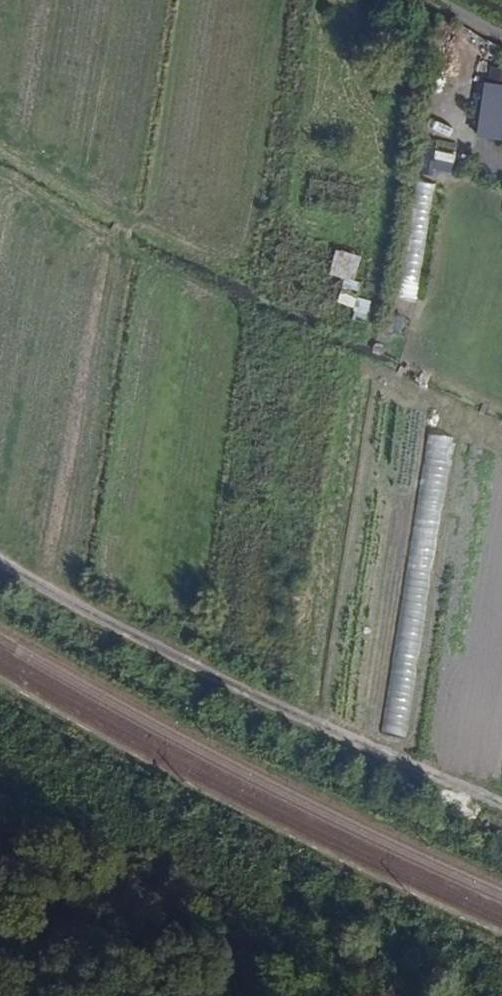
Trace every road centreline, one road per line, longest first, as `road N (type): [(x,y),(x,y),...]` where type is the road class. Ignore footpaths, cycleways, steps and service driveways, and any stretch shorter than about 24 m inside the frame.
road 1 (track): [(501,806),(259,700),(0,560)]

